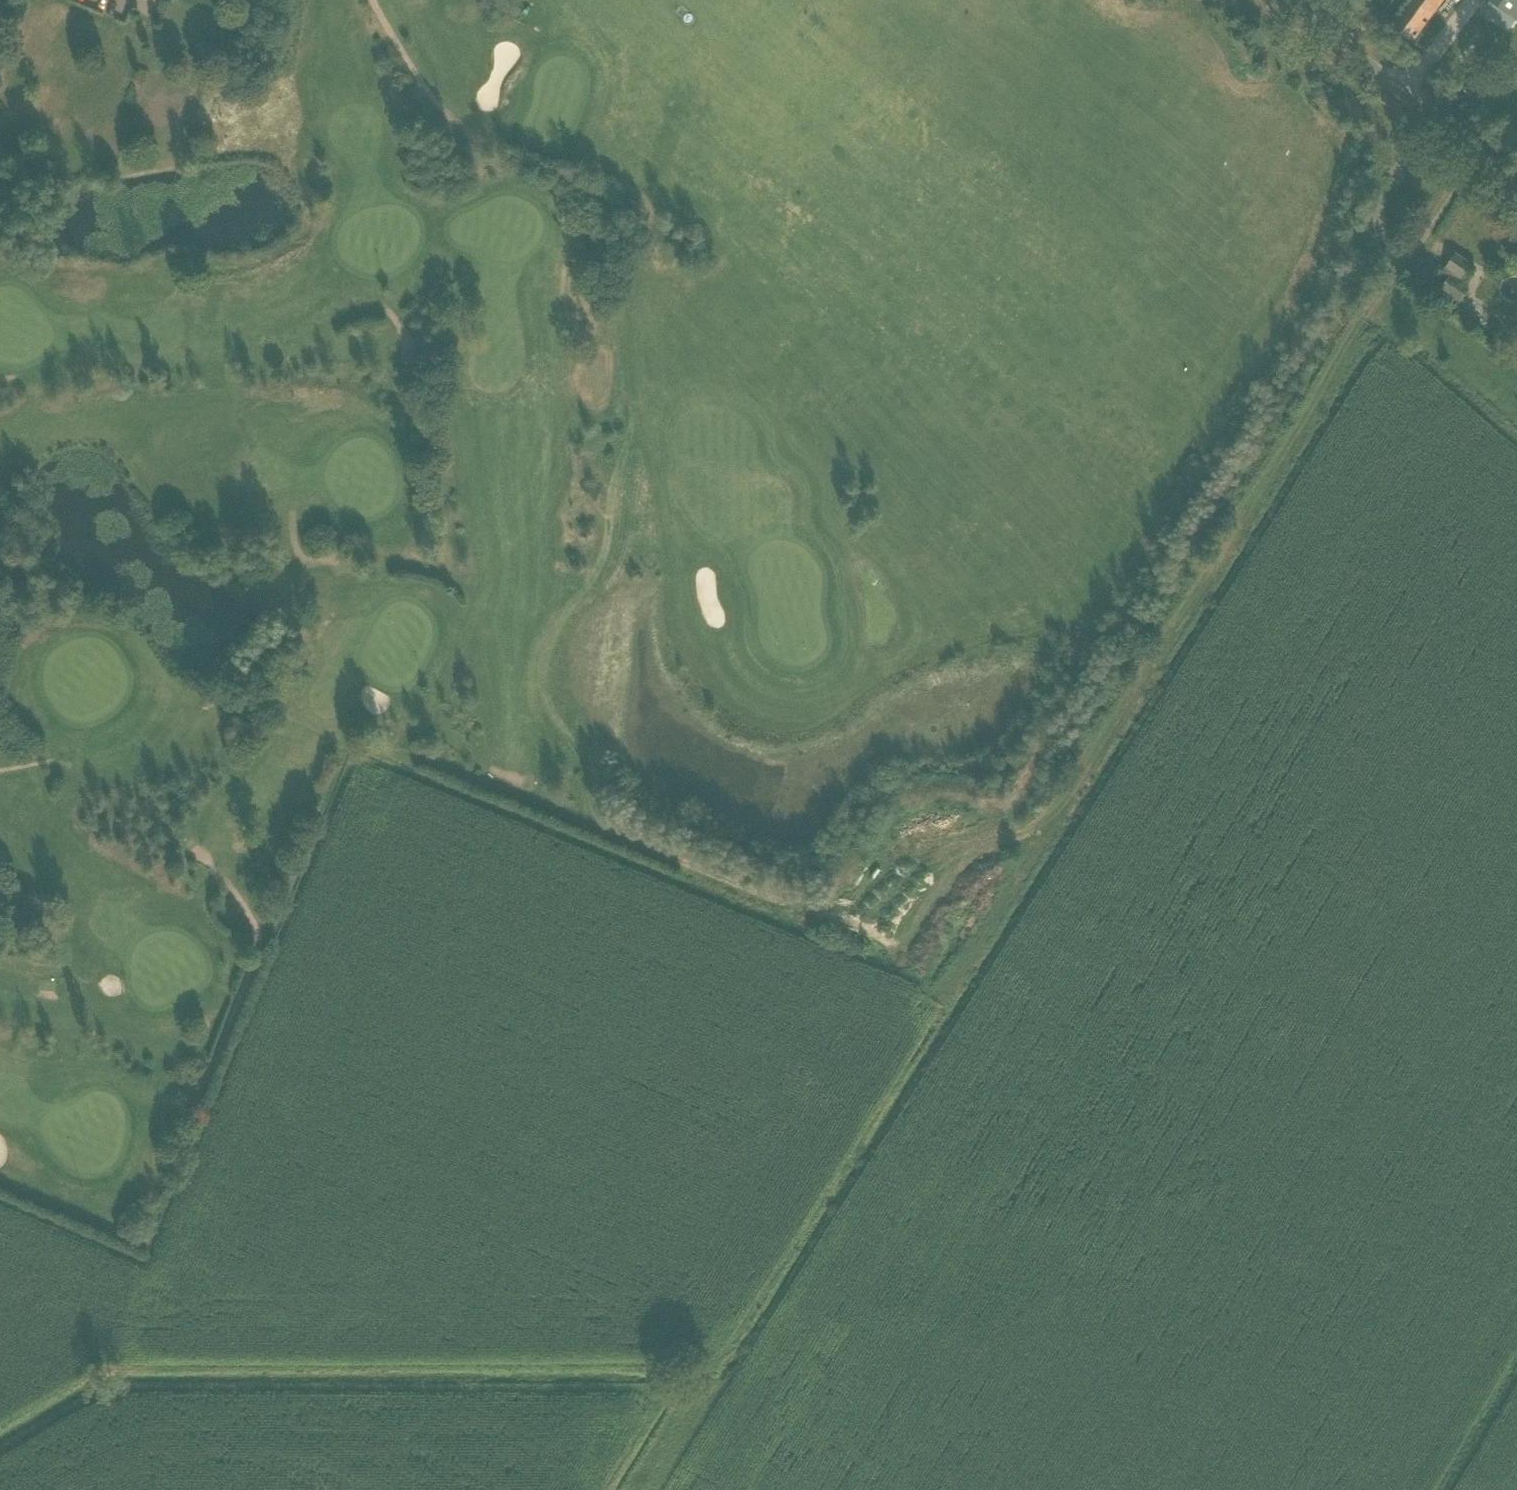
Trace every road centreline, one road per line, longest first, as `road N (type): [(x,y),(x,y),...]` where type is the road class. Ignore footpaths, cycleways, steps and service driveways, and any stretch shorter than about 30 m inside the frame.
road 1 (track): [(1468,152),(947,992)]
road 2 (track): [(1052,823),(974,842),(917,871),(880,909),(853,922),(600,830)]
road 3 (unclassified): [(1516,193),(1289,0)]

